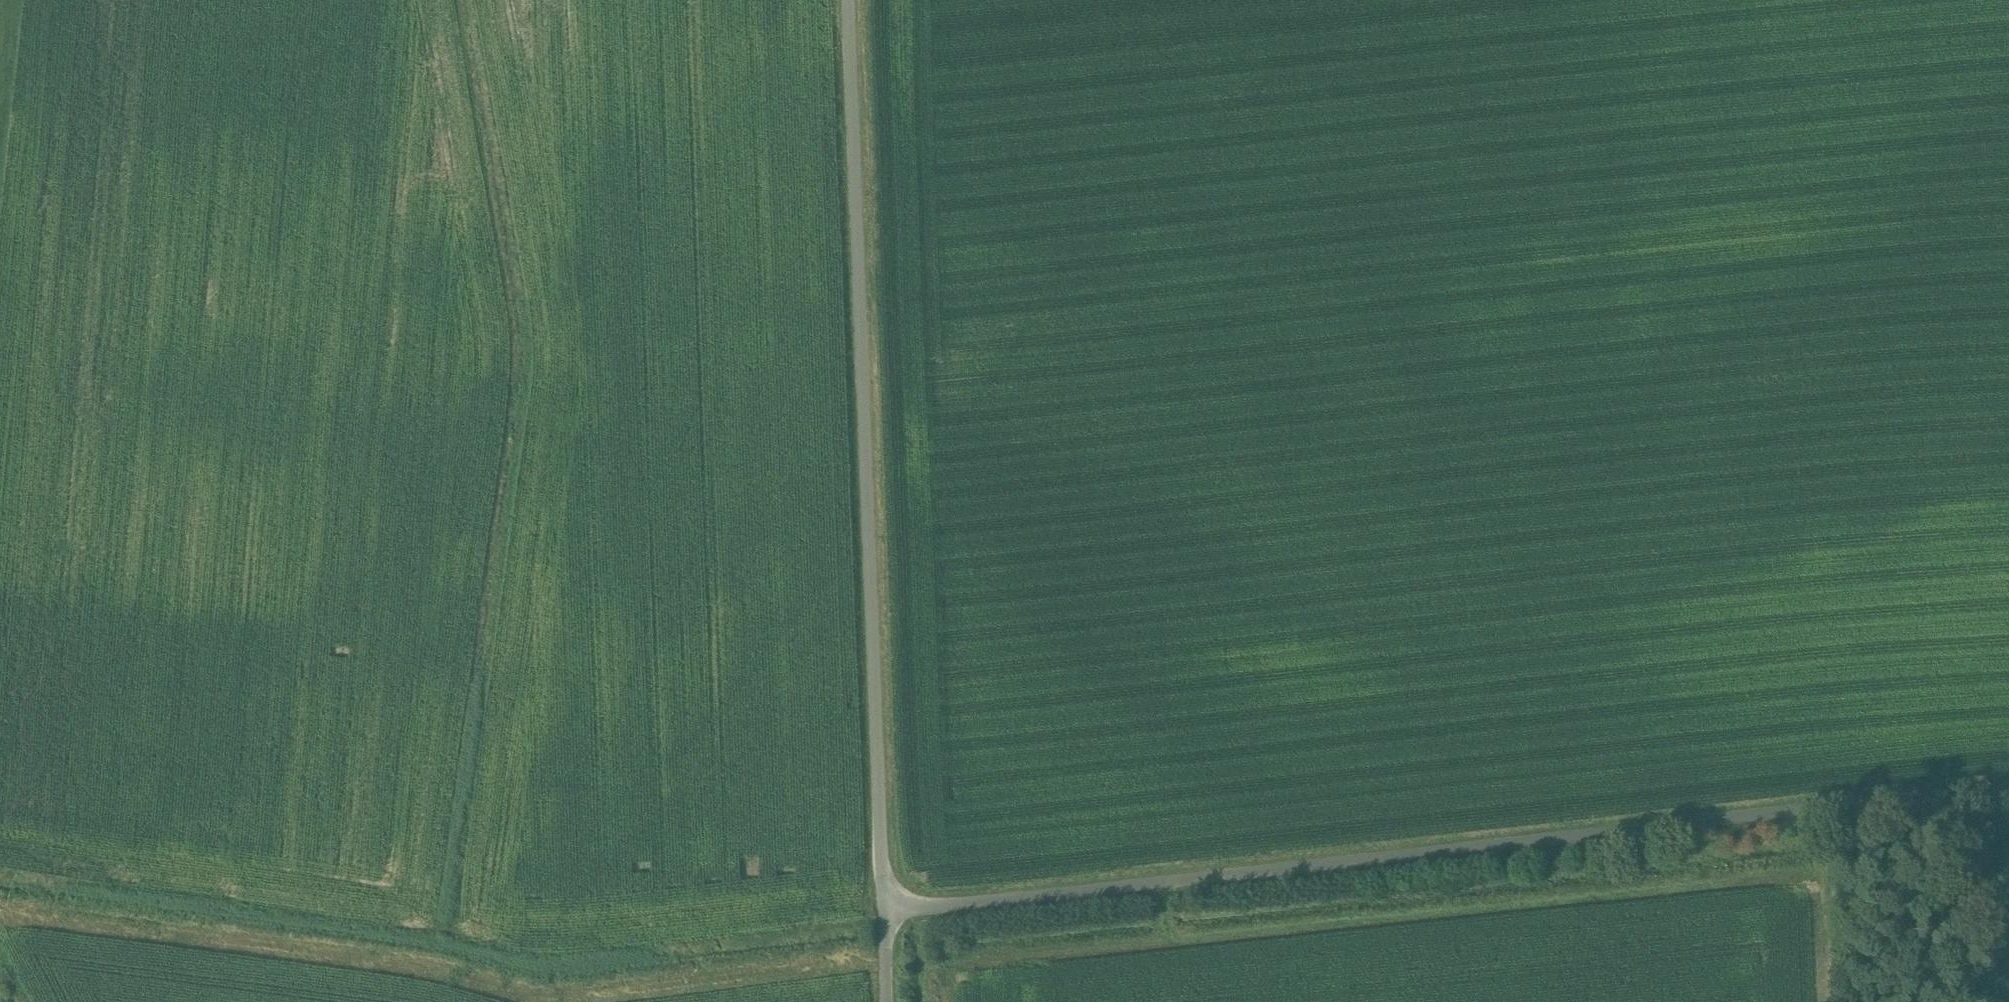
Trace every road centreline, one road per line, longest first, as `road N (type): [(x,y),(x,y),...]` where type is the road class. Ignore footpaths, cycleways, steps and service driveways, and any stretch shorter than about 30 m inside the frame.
road 1 (unclassified): [(2008,786),(886,912)]
road 2 (unclassified): [(886,912),(850,0)]

